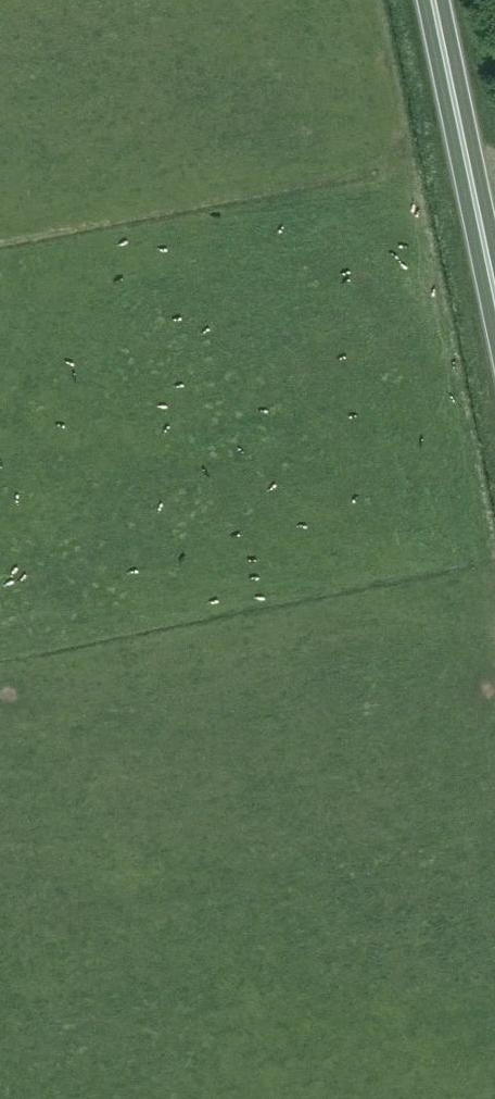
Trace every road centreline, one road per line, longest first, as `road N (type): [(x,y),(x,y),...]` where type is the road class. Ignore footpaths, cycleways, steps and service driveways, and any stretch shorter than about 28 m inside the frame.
road 1 (trunk): [(494,286),(435,0)]

